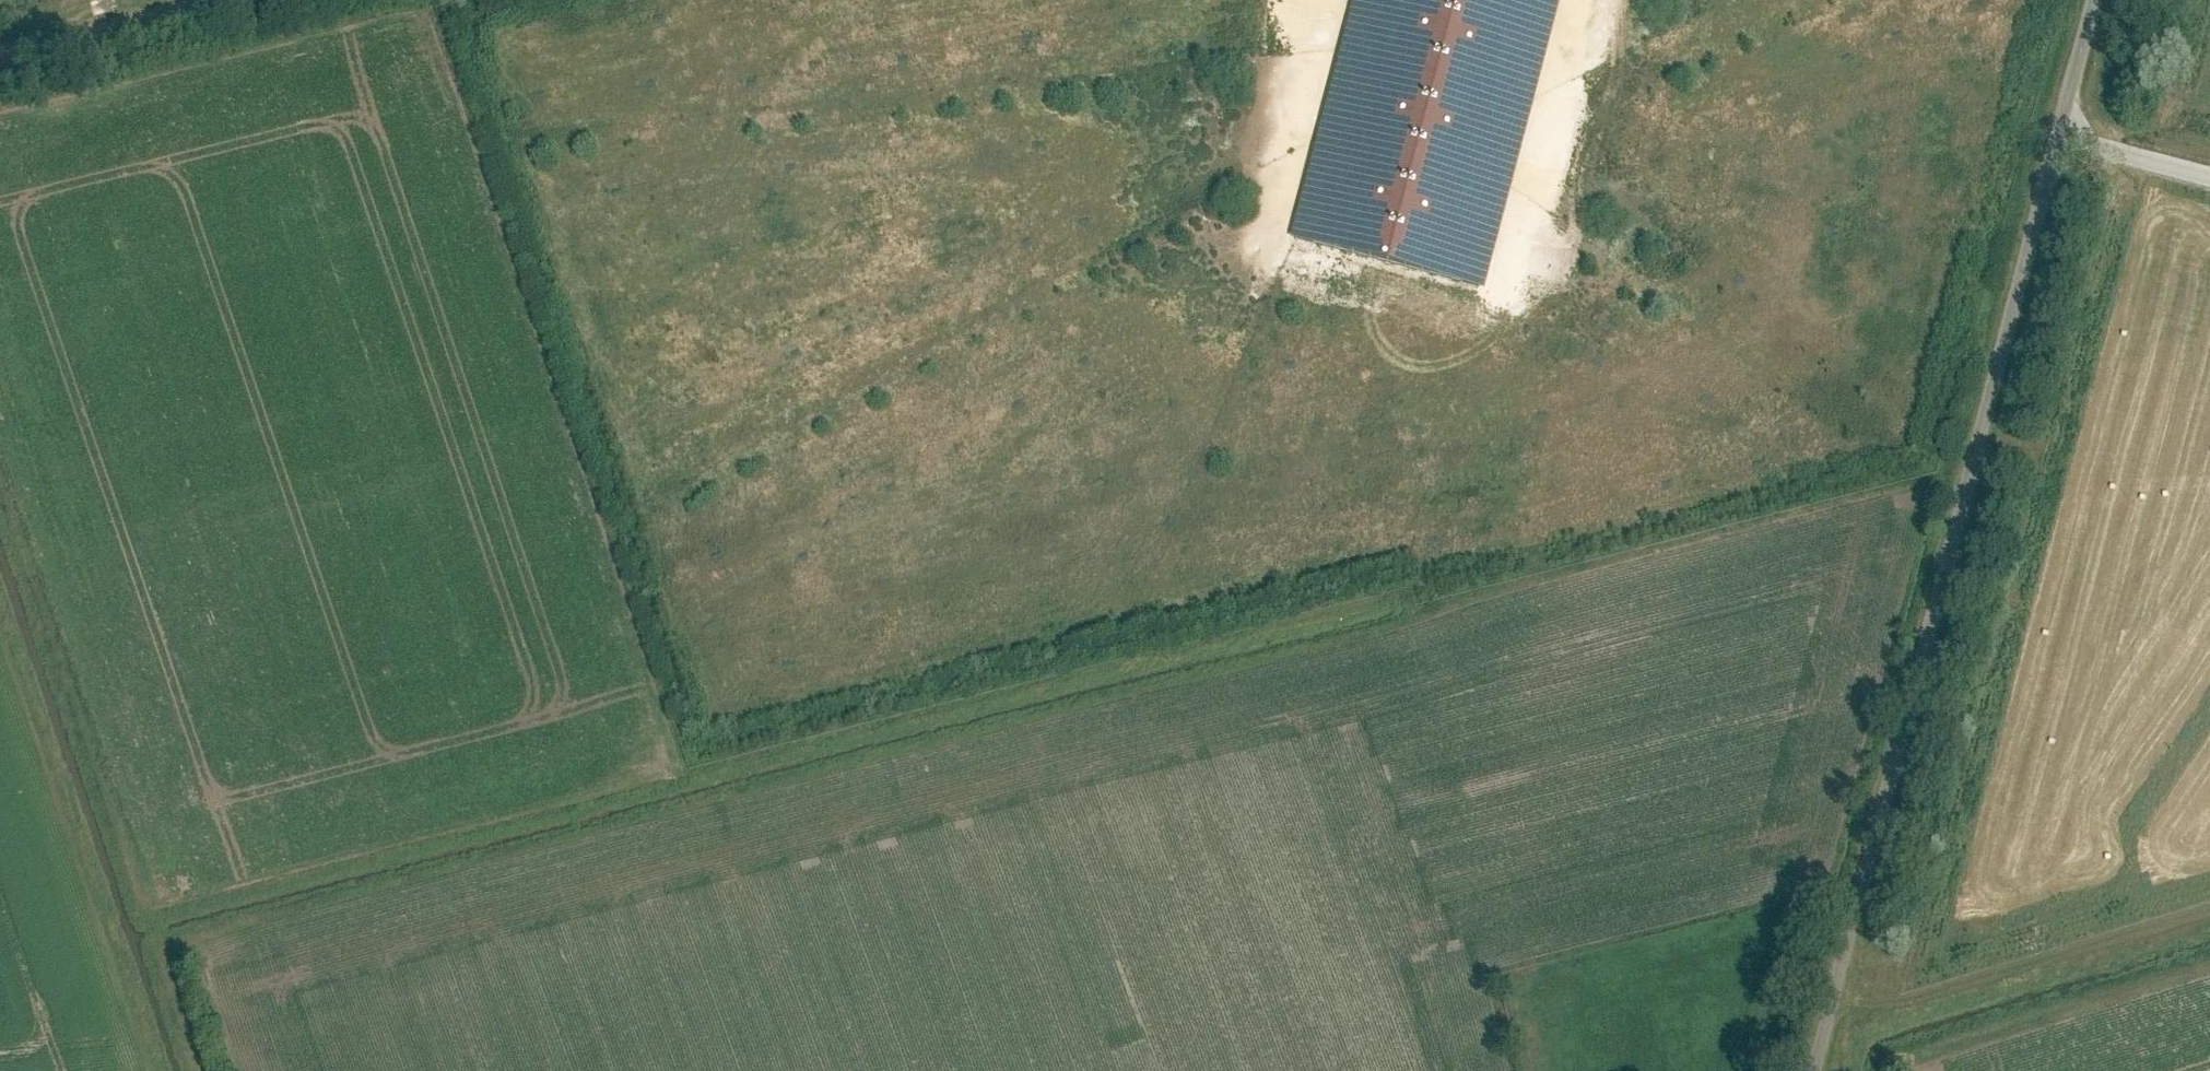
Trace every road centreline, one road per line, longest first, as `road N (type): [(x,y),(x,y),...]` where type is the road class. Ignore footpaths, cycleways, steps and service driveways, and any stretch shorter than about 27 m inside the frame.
road 1 (unclassified): [(2098,0),(1819,1070)]
road 2 (track): [(241,0),(0,62)]

